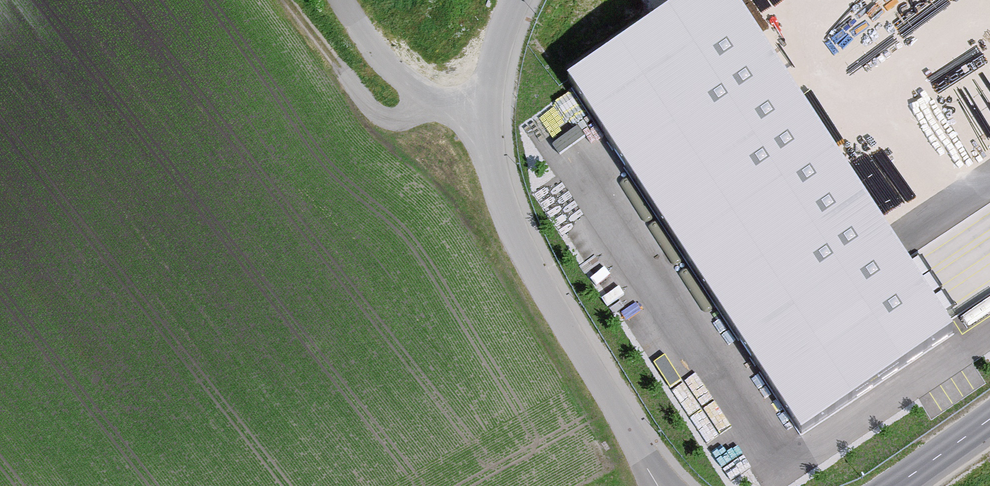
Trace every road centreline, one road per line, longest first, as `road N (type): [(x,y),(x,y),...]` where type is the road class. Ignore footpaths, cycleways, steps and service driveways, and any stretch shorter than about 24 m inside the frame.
road 1 (unclassified): [(661,485),(523,251),(501,199),(485,117)]
road 2 (track): [(425,96),(400,117),(378,112),(288,0)]
road 3 (track): [(341,0),(380,58),(439,106)]
road 4 (unclassified): [(485,117),(515,0)]

